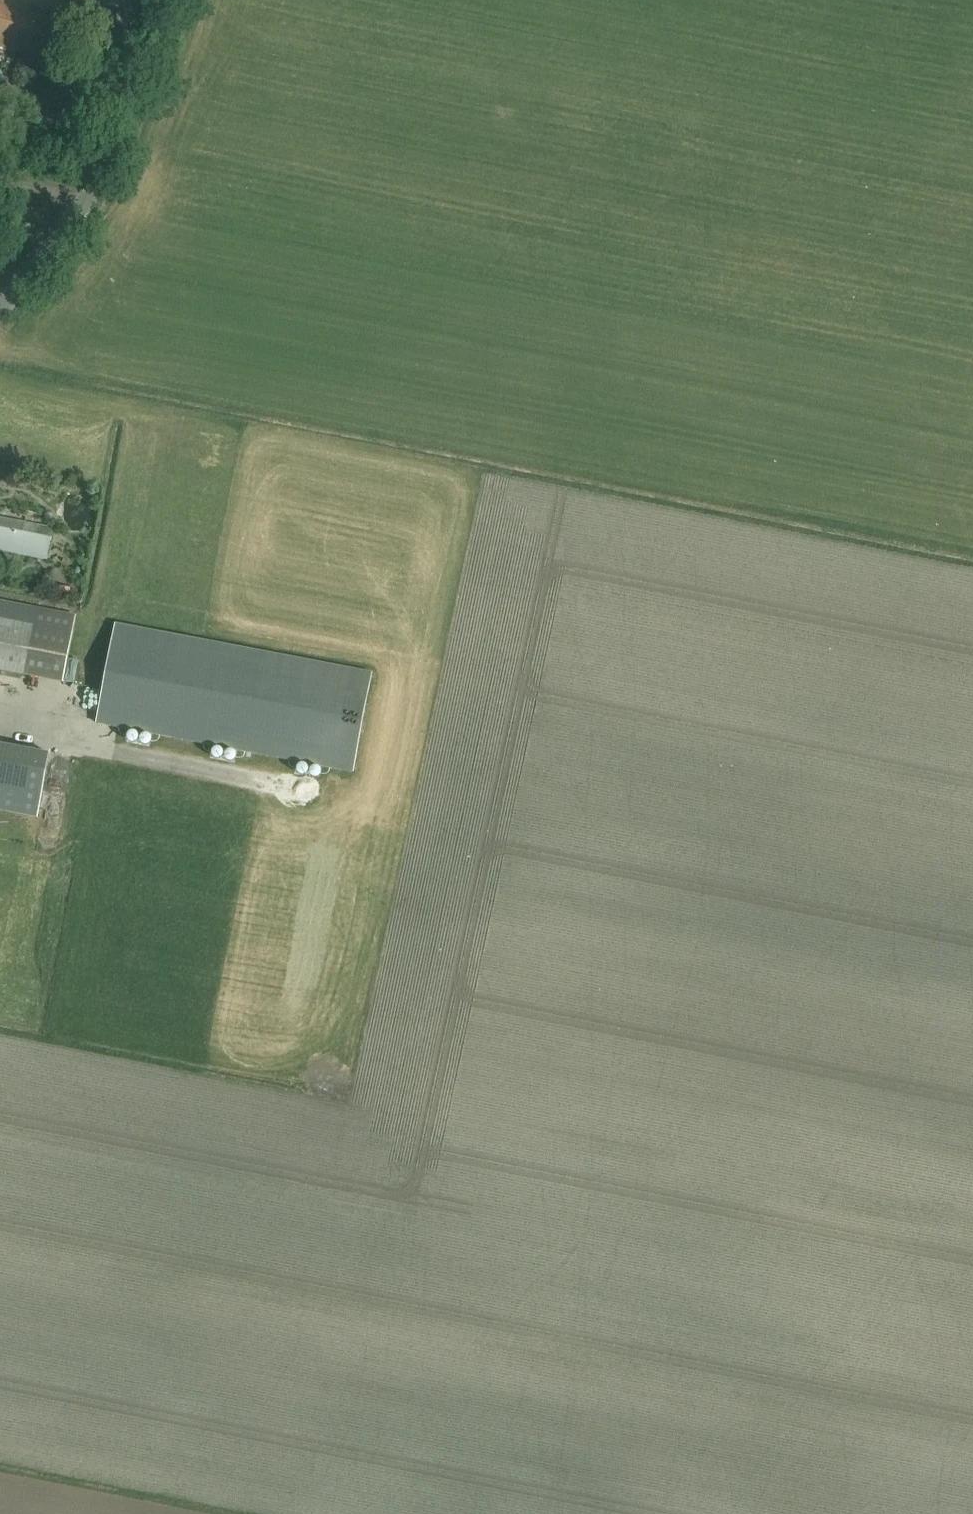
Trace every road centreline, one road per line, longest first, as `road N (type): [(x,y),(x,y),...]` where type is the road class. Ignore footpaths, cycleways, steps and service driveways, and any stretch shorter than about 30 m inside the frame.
road 1 (tertiary): [(0,309),(83,211),(149,0)]

